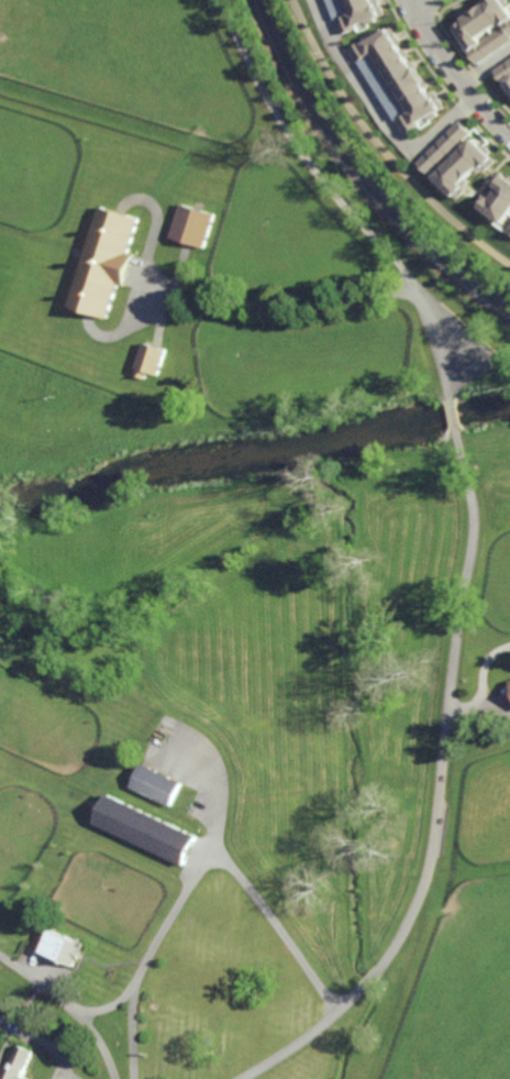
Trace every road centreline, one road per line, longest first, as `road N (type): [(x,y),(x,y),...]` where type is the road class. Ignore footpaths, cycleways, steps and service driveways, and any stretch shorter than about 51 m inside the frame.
road 1 (residential): [(509,137),(435,51),(407,0)]

